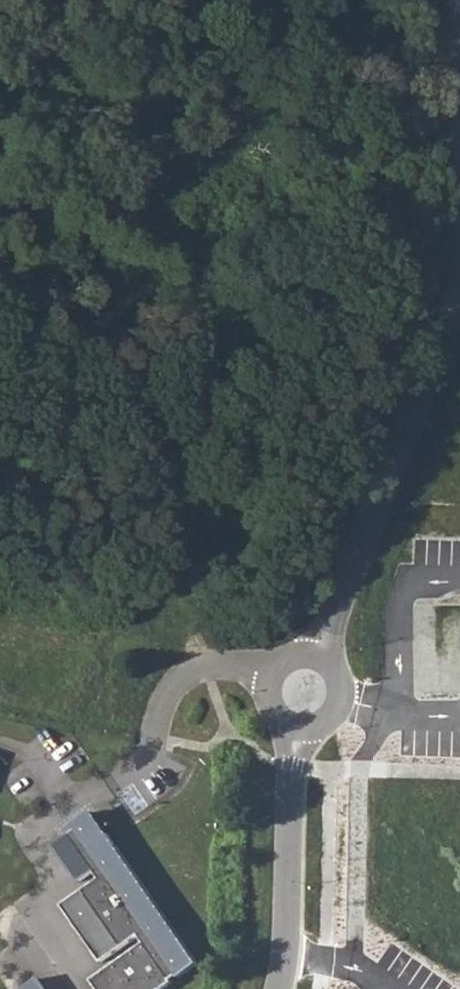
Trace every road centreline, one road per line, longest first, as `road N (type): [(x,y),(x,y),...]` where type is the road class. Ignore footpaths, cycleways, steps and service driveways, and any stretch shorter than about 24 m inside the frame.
road 1 (tertiary): [(316,658),(459,291)]
road 2 (tertiary): [(279,988),(298,731)]
road 3 (tertiary): [(316,658),(283,661),(265,690),(270,713),(298,731)]

